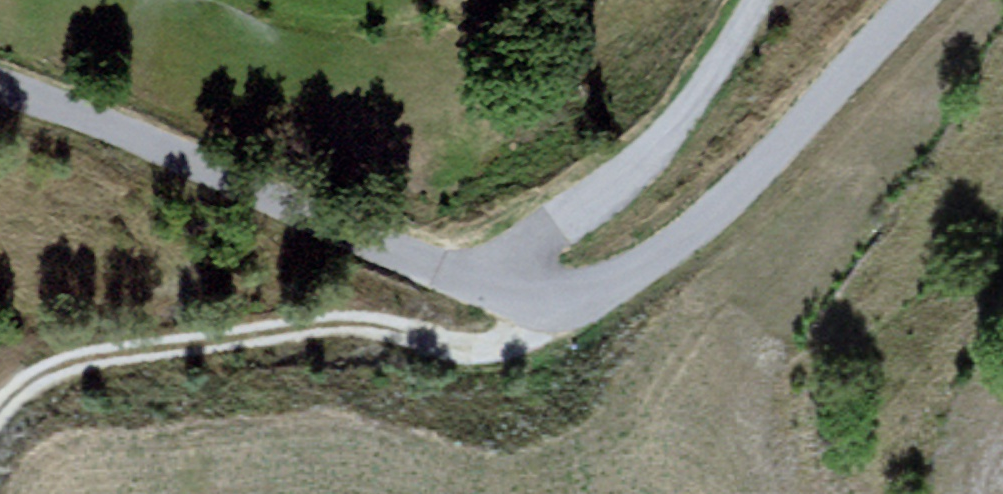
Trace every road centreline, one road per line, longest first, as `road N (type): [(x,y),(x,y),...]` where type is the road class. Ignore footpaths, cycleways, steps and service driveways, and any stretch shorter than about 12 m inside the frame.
road 1 (track): [(537,284),(523,345),(481,359),(394,344),(235,348),(22,391),(0,421)]
road 2 (unclassified): [(0,120),(417,264),(537,284)]
road 3 (unclassified): [(537,284),(593,294),(814,190),(977,0)]
road 4 (unclassified): [(537,284),(650,184),(763,39),(782,0)]

